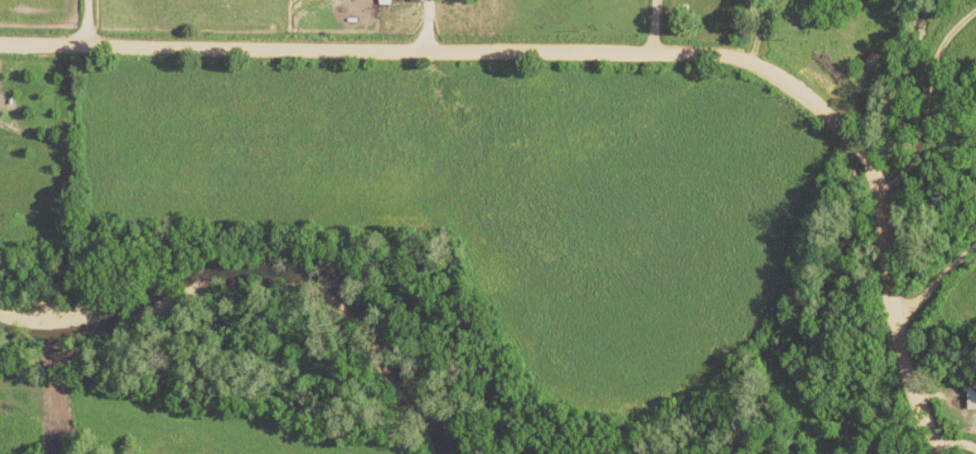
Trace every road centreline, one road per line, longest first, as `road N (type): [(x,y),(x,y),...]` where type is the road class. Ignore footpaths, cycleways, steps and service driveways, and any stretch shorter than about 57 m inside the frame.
road 1 (residential): [(932,453),(883,327),(876,196),(867,168),(823,113),(753,68),(726,61),(0,44)]

